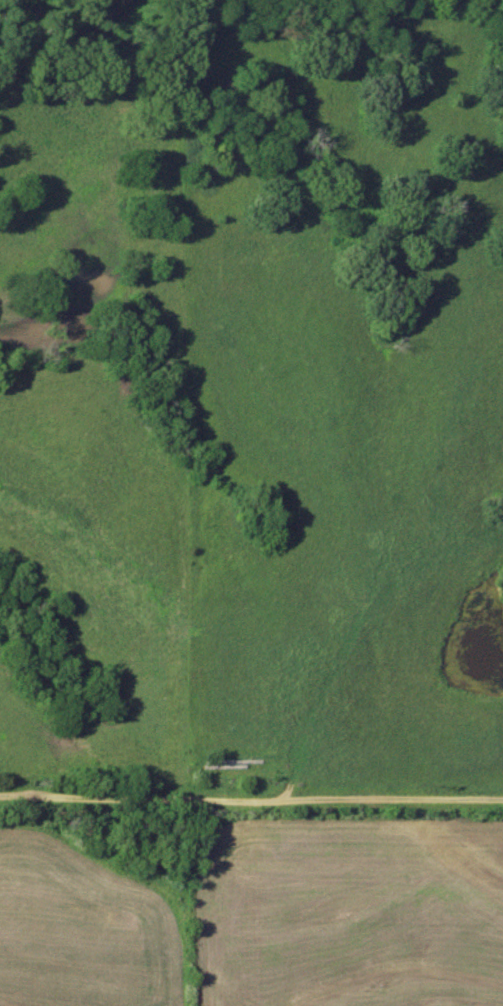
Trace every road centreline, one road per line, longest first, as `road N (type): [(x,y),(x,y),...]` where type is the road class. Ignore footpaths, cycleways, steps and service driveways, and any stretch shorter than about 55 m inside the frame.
road 1 (residential): [(0,796),(502,802)]

